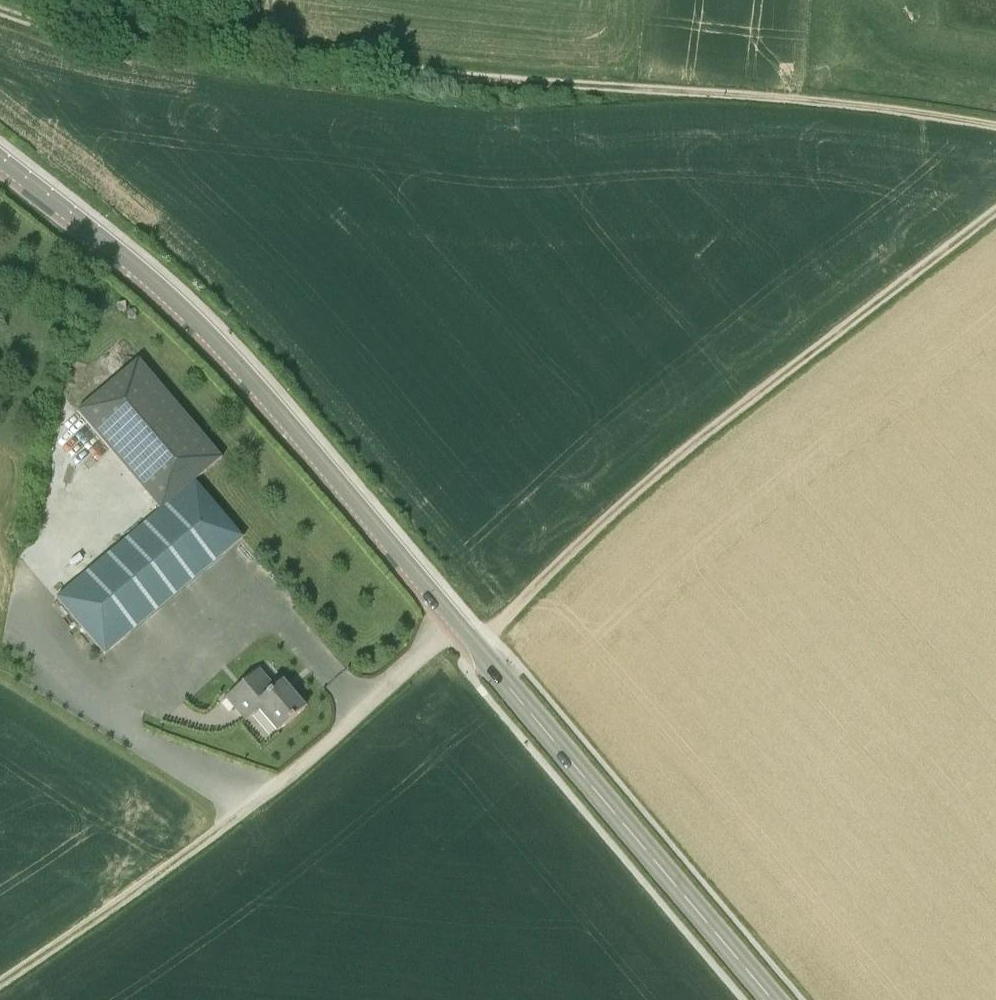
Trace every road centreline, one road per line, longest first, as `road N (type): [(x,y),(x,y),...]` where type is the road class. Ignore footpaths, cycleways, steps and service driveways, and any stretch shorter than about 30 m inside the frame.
road 1 (tertiary): [(772,999),(227,352),(129,260),(0,158)]
road 2 (track): [(0,12),(91,38),(819,102),(995,127)]
road 3 (track): [(995,210),(688,447),(473,643)]
road 4 (track): [(457,622),(287,777),(0,982)]

